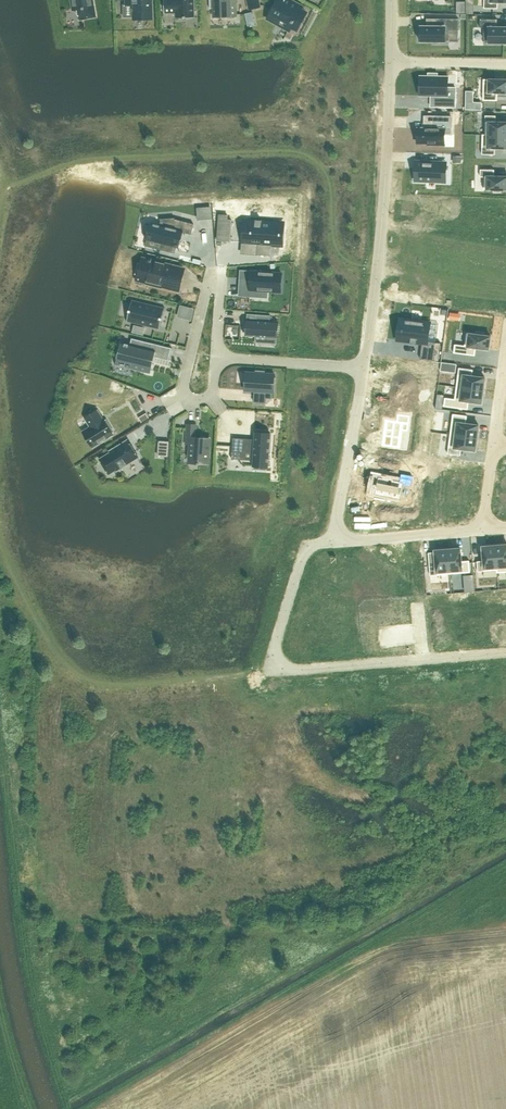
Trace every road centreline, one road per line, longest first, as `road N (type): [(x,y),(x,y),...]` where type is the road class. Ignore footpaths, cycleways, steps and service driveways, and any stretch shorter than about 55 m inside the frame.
road 1 (residential): [(505,655),(274,665),(306,545),(333,540)]
road 2 (residential): [(393,62),(364,368)]
road 3 (residential): [(218,359),(220,281),(209,282),(183,392),(191,400),(212,394)]
road 4 (residential): [(364,368),(333,540)]
road 5 (residential): [(333,540),(484,529)]
road 6 (residential): [(364,368),(218,359)]

